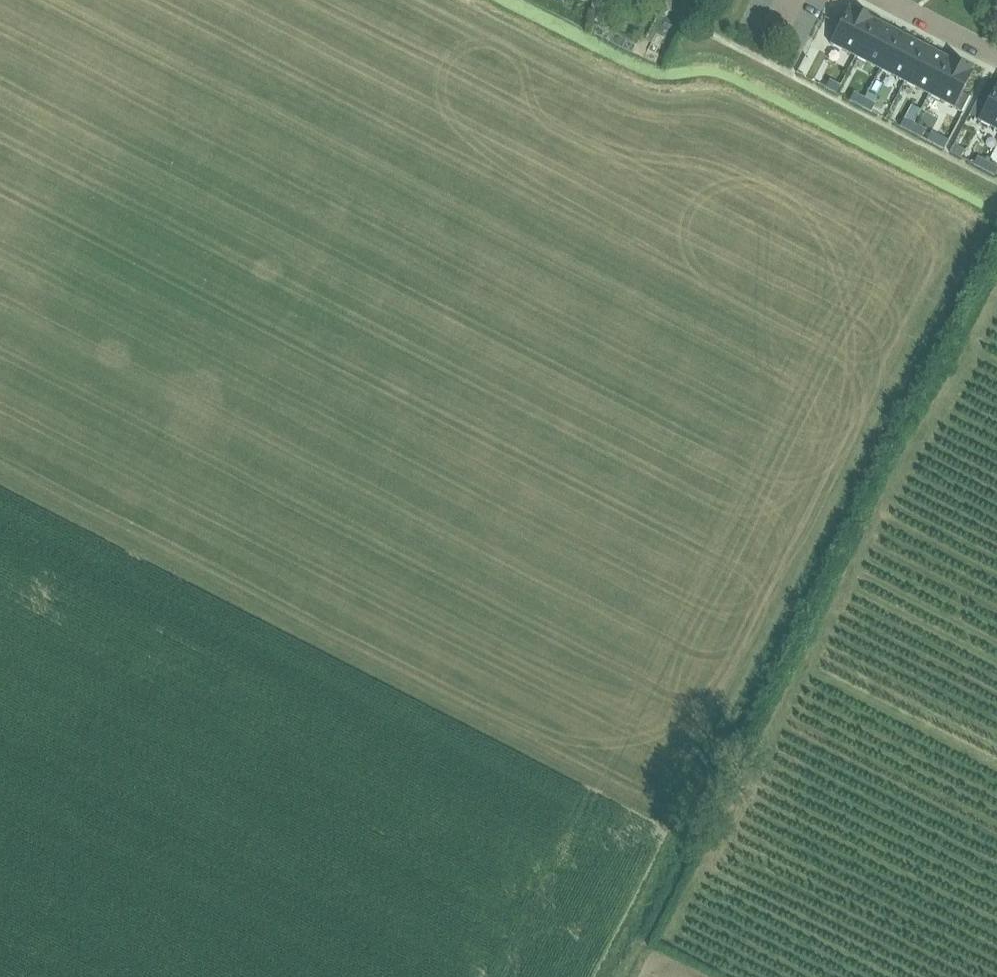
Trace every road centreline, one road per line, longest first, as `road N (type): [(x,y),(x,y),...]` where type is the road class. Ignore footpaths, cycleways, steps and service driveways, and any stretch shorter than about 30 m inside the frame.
road 1 (residential): [(996,61),(878,0)]

